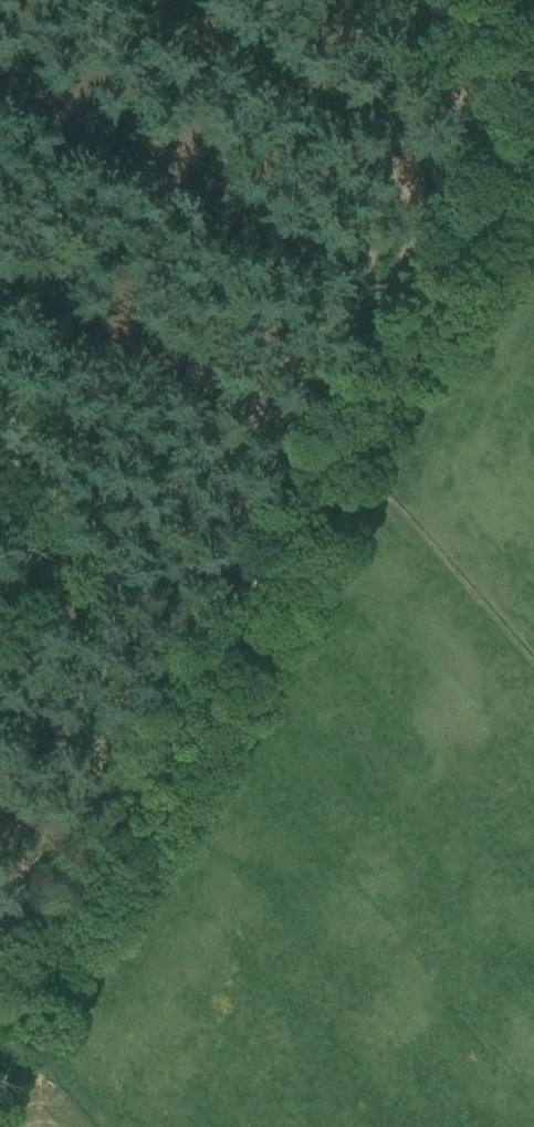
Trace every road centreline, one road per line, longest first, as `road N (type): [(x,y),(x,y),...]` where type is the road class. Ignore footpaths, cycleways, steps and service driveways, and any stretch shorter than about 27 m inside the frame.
road 1 (track): [(0,1047),(533,149)]
road 2 (track): [(0,918),(207,599),(533,41)]

